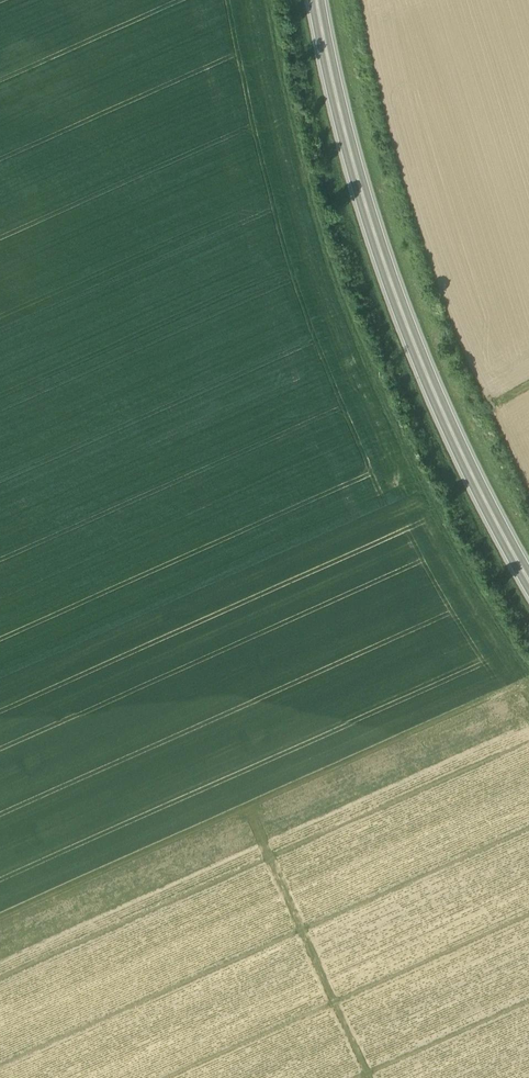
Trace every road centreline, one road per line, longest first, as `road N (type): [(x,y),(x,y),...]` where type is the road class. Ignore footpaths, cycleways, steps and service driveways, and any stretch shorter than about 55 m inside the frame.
road 1 (track): [(528,670),(445,526),(360,336),(309,178),(269,0)]
road 2 (primary): [(528,581),(416,344),(343,129),(318,0)]

